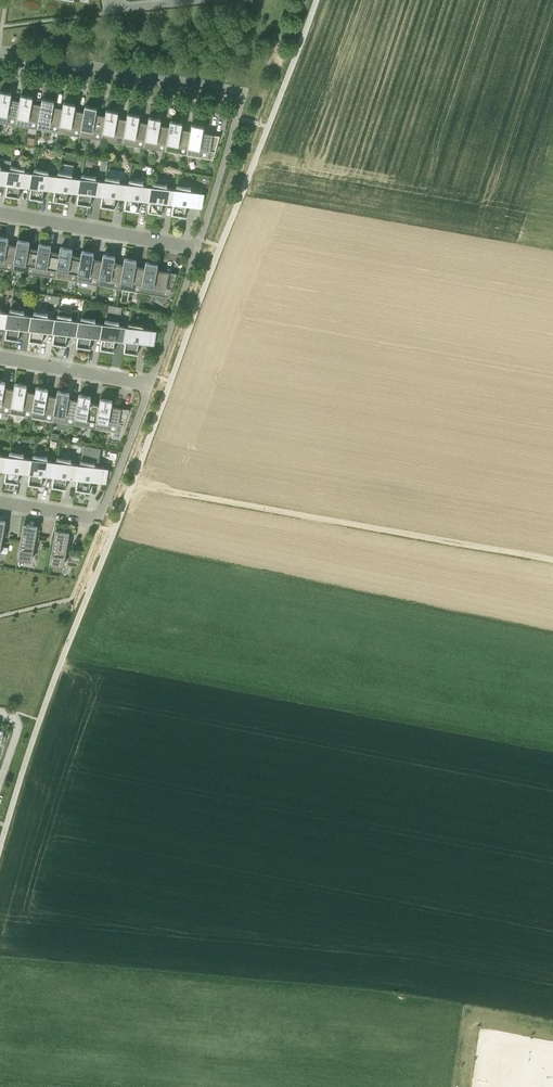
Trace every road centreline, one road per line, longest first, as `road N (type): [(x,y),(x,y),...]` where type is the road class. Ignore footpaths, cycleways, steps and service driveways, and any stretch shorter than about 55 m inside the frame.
road 1 (track): [(552,560),(134,480)]
road 2 (residential): [(197,249),(237,119),(234,95),(0,49)]
road 3 (residential): [(0,500),(102,511),(150,381)]
road 4 (residential): [(197,249),(0,215)]
road 5 (residential): [(150,381),(0,355)]
road 6 (residential): [(150,381),(197,249)]

